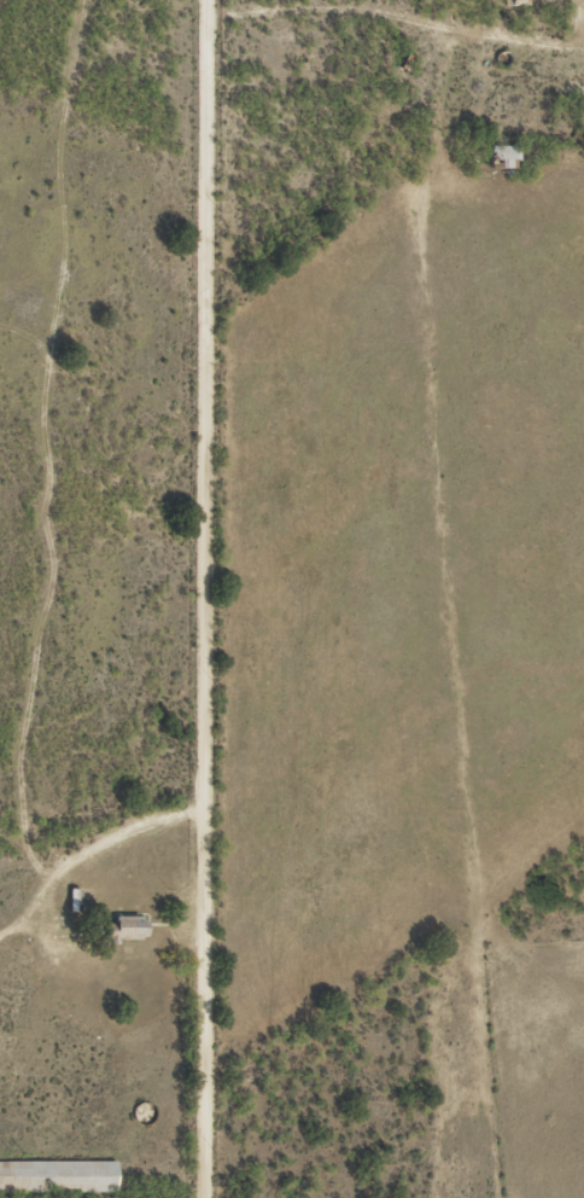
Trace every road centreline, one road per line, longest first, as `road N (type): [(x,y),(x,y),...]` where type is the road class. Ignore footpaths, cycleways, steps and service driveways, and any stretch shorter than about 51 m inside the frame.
road 1 (residential): [(547,1197),(527,909),(426,114),(316,57),(189,35)]
road 2 (residential): [(181,1197),(190,0)]

